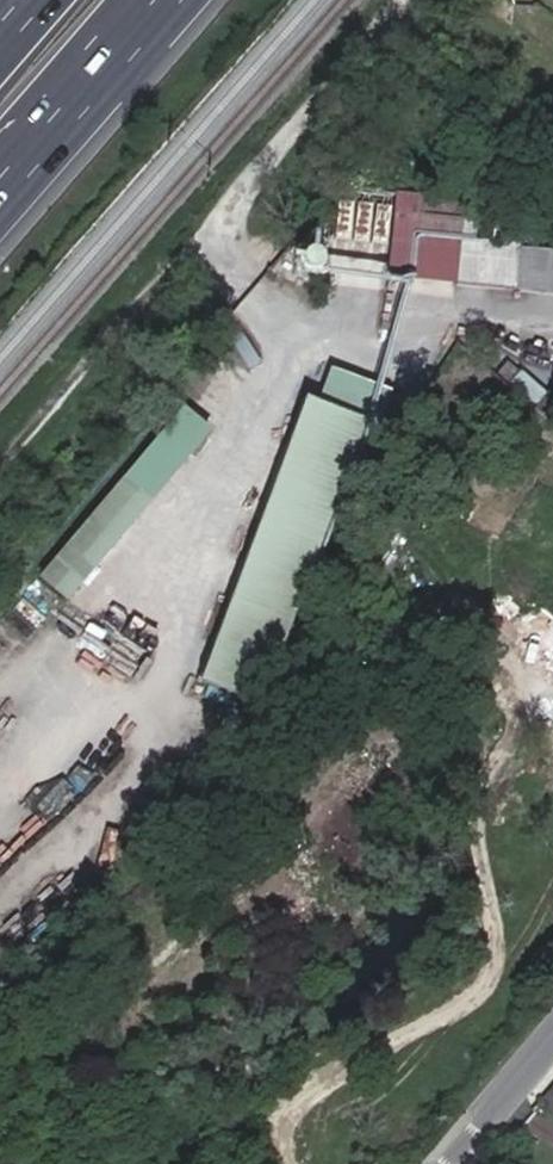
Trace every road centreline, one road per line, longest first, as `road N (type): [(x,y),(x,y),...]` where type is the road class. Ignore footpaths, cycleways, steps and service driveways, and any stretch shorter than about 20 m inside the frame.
road 1 (motorway): [(0,174),(150,0)]
road 2 (residential): [(429,1163),(552,1027)]

